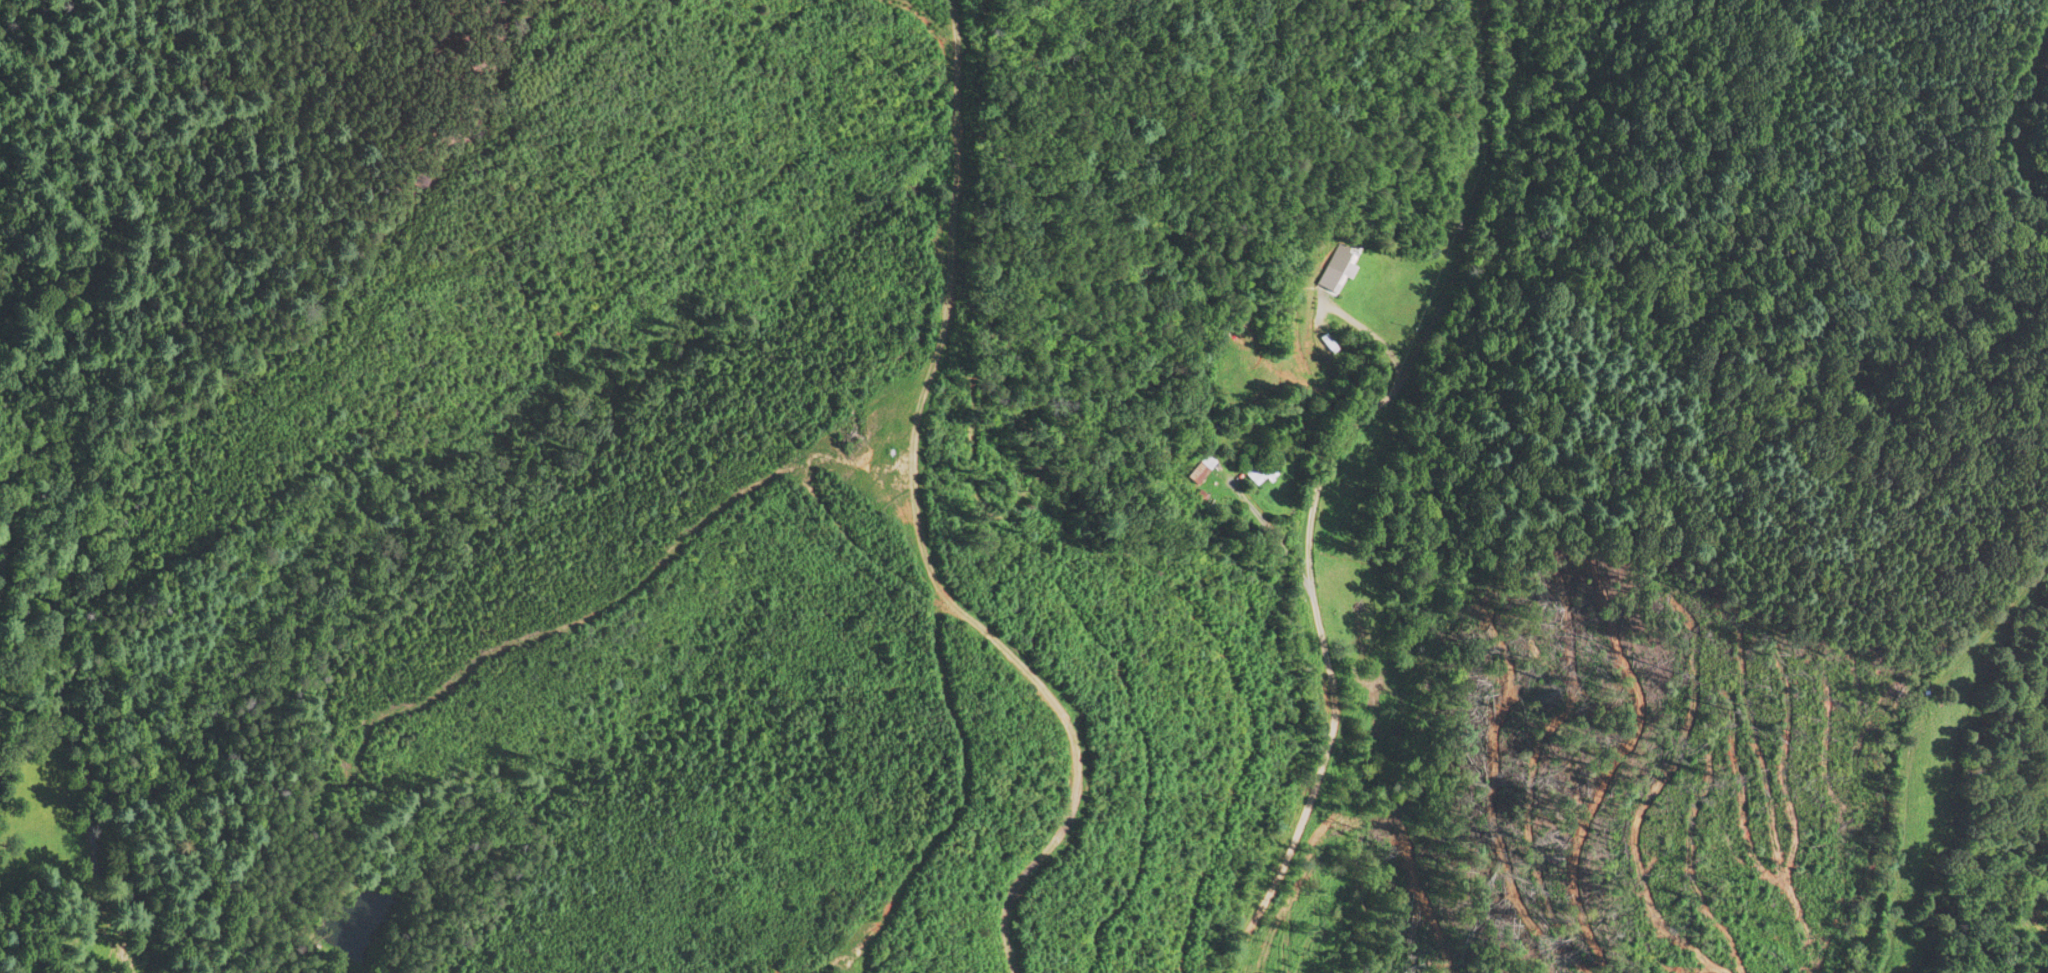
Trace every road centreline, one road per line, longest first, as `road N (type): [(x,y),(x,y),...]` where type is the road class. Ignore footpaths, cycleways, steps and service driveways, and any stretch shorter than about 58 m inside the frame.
road 1 (residential): [(1403,378),(1356,413),(1325,468),(1310,584),(1333,708),(1302,813),(1235,972)]

